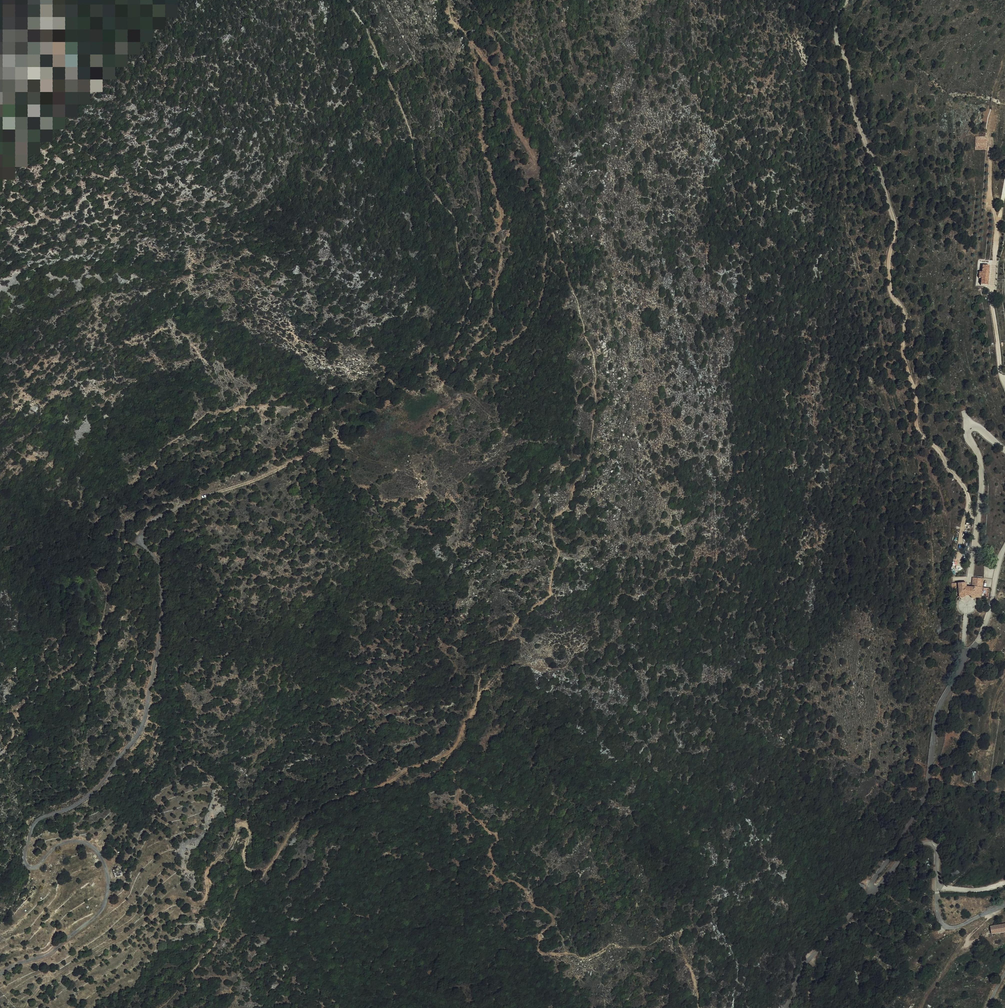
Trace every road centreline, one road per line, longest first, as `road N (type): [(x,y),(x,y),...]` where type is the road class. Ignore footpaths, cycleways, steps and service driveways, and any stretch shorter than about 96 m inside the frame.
road 1 (track): [(0,975),(52,953),(105,904),(105,865),(90,845),(61,843),(32,867),(25,858),(39,819),(95,790),(144,723),(162,594),(142,531),(180,505),(306,453),(343,447)]
road 2 (unclassified): [(937,886),(936,849),(924,844),(817,950),(785,1007)]
road 3 (track): [(536,160),(493,68),(449,15),(449,0)]

